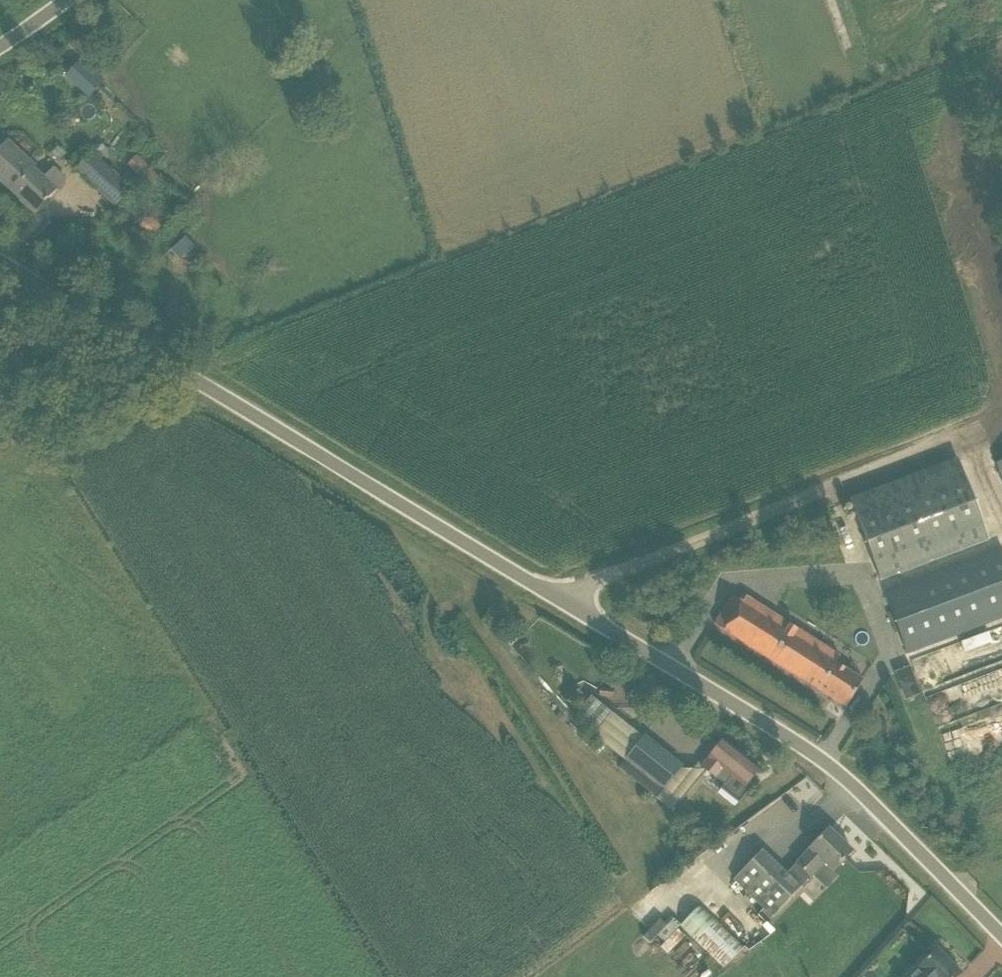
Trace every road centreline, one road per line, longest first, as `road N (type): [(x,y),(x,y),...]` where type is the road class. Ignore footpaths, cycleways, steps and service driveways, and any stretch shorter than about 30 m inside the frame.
road 1 (unclassified): [(1001,941),(895,828),(803,748),(0,254)]

